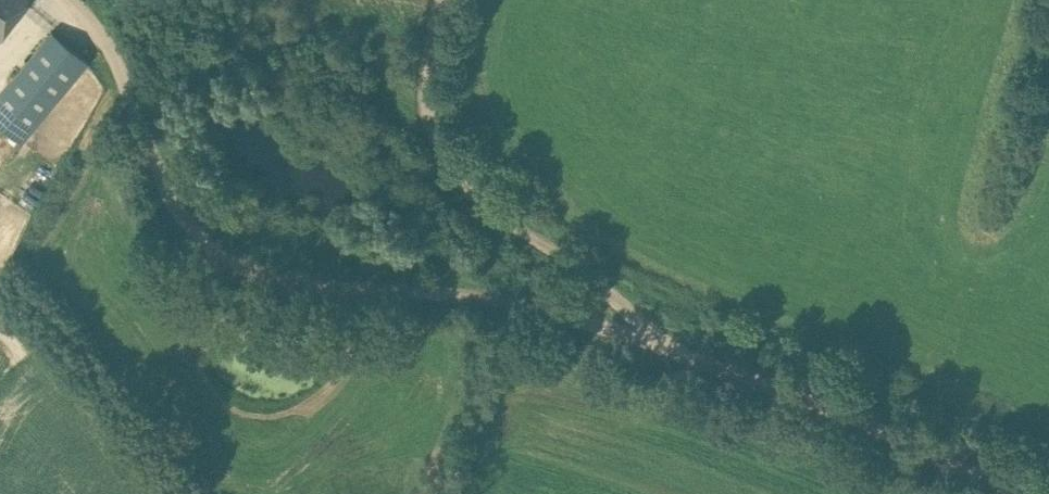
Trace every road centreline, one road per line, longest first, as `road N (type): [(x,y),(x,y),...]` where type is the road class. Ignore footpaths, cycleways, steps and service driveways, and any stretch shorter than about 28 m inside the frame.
road 1 (track): [(62,0),(105,46),(169,214),(242,273),(290,285),(375,288),(655,343),(1000,493)]
road 2 (track): [(655,343),(626,310),(462,179),(437,133),(431,97),(446,0)]

